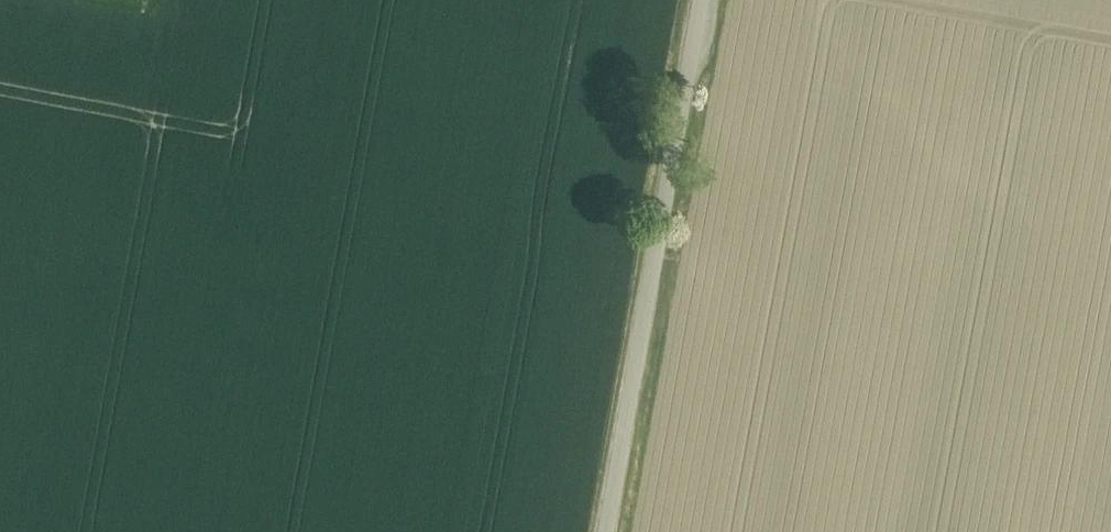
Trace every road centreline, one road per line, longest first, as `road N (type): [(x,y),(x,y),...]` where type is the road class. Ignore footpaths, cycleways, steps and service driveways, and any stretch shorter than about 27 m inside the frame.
road 1 (unclassified): [(608,531),(703,0)]

